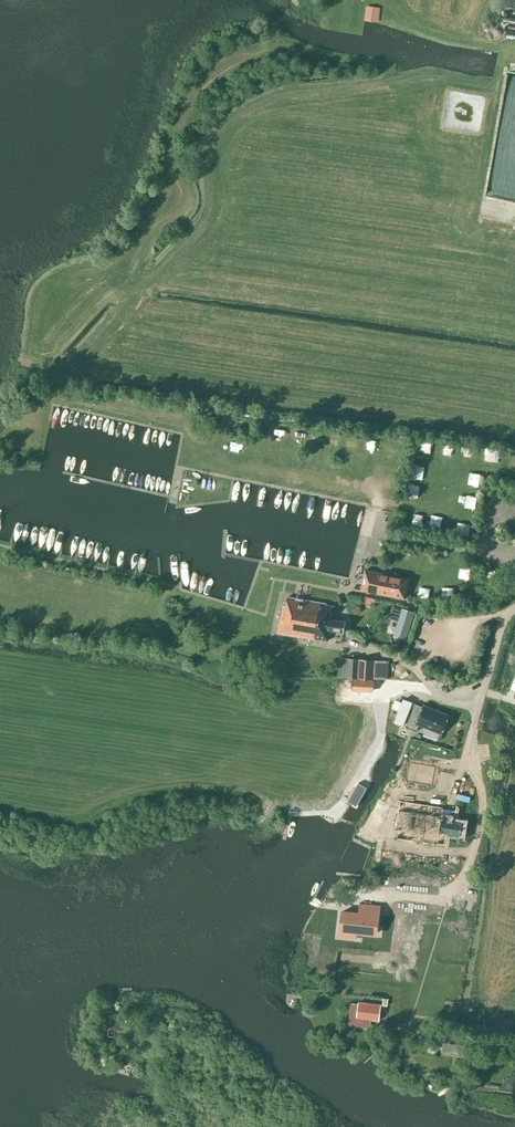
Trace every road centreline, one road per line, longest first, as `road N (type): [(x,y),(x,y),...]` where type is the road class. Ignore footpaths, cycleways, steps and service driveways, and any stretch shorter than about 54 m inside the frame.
road 1 (track): [(477,707),(447,792),(399,795),(389,814),(396,990)]

